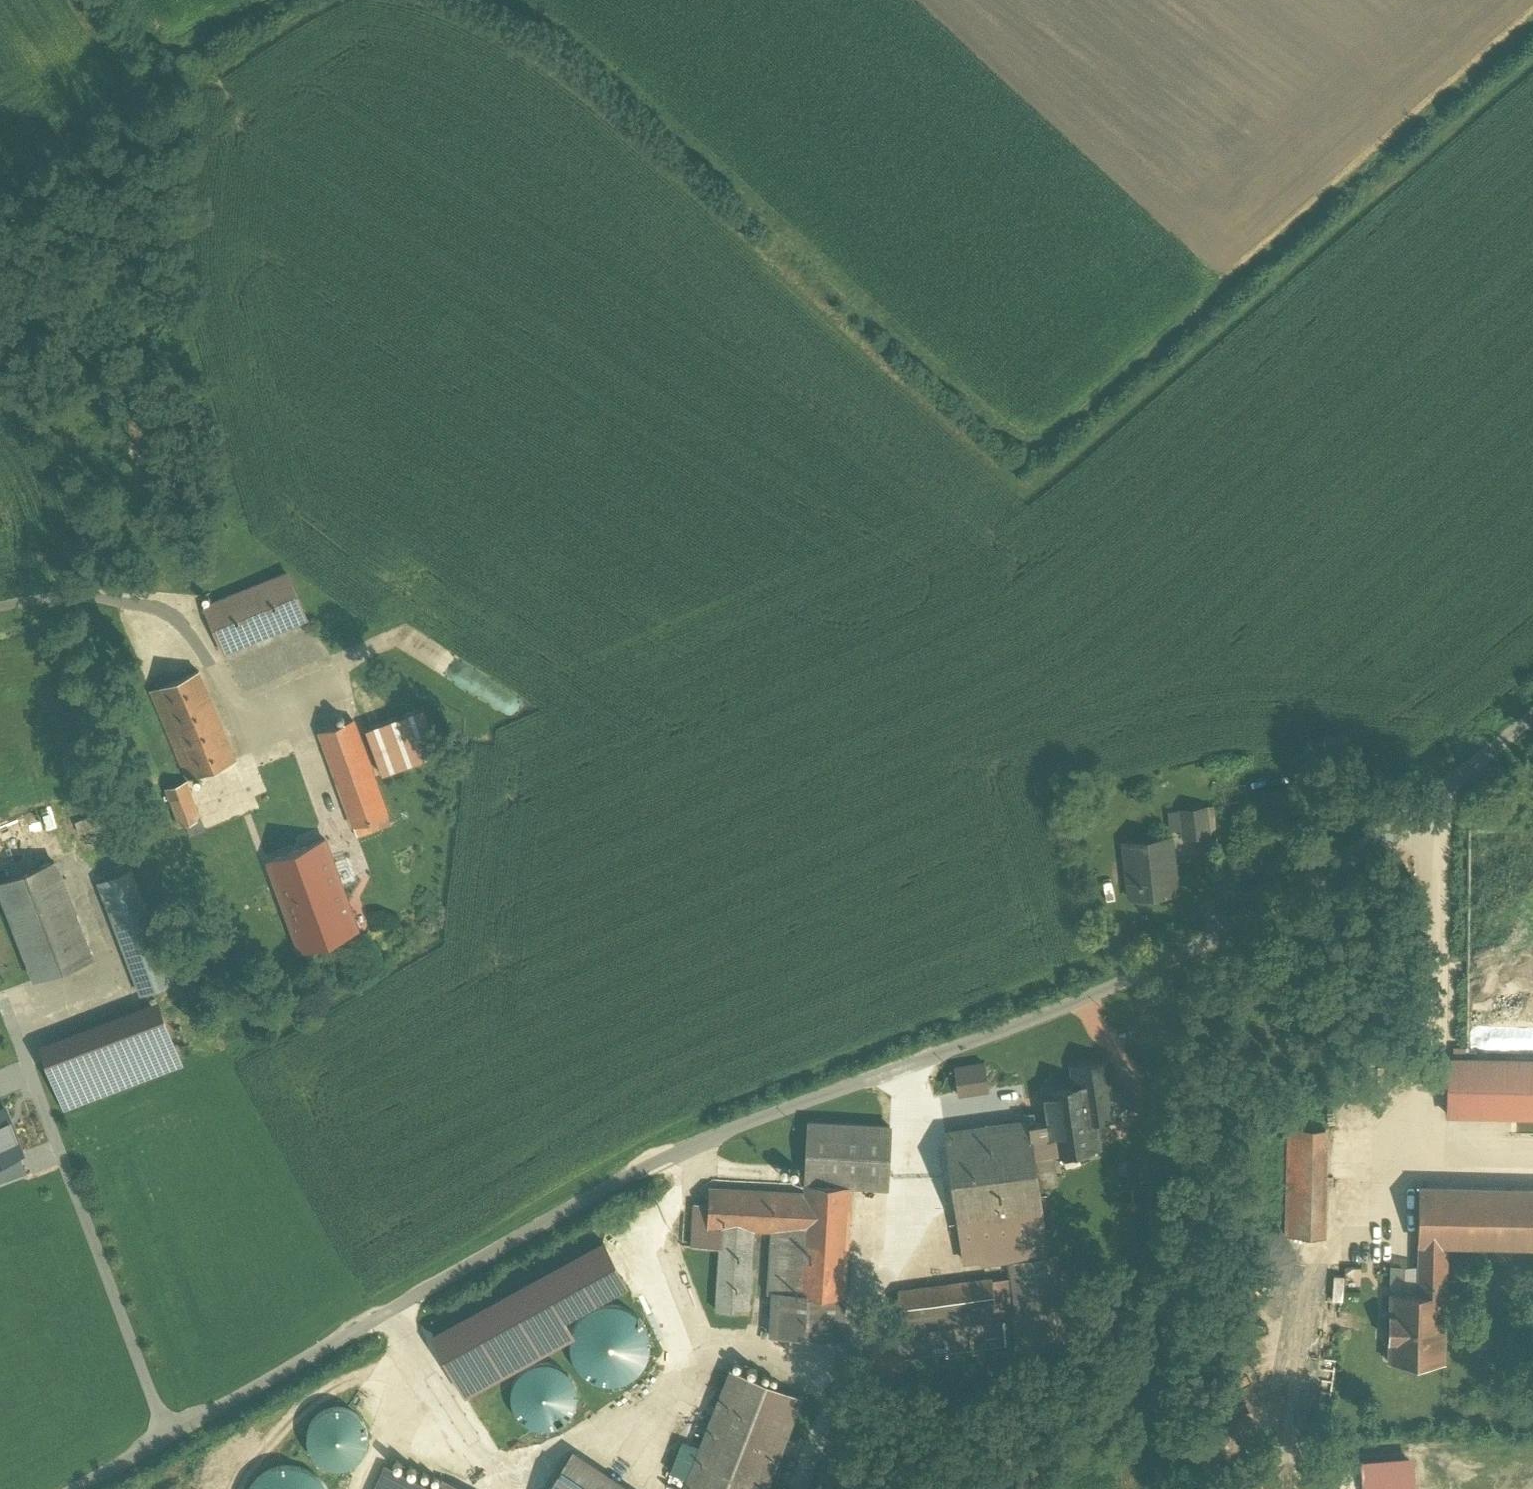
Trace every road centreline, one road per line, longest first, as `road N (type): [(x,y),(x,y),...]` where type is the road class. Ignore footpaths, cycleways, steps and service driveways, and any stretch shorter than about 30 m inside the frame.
road 1 (unclassified): [(82,1488),(698,1142),(1127,983),(1219,938),(1321,883),(1532,720)]

